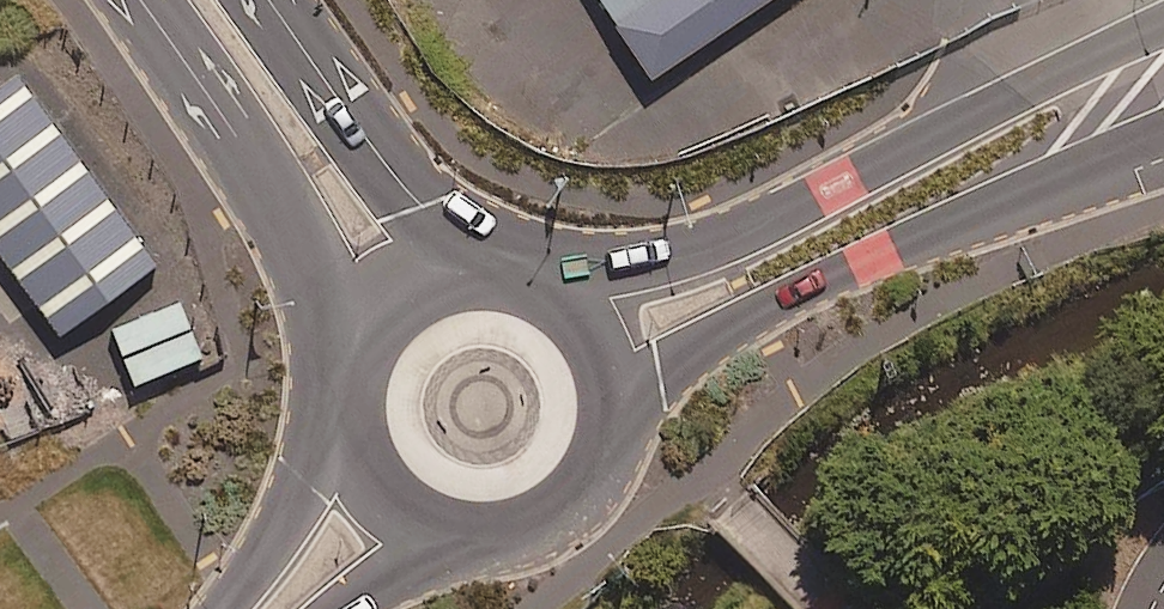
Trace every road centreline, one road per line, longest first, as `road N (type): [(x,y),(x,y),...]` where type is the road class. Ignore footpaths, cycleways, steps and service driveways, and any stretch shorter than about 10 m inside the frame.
road 1 (secondary): [(523,280),(640,268),(723,245),(1163,28)]
road 2 (secondary): [(1163,130),(777,299),(659,382),(611,438)]
road 3 (secondary): [(350,393),(289,219),(142,0)]
road 4 (secondary): [(271,0),(421,204),(502,275)]
road 5 (secondary): [(222,608),(350,414)]
road 6 (secondary): [(504,536),(448,533),(397,507),(369,475),(350,414)]
road 7 (secondary): [(350,393),(361,352),(401,301),(438,281),(502,275)]
road 8 (secondary): [(523,280),(561,299),(601,346),(615,401),(611,438)]
road 9 (secondary): [(504,536),(406,573),(341,608)]
road 10 (secondary): [(611,438),(572,503),(504,536)]

